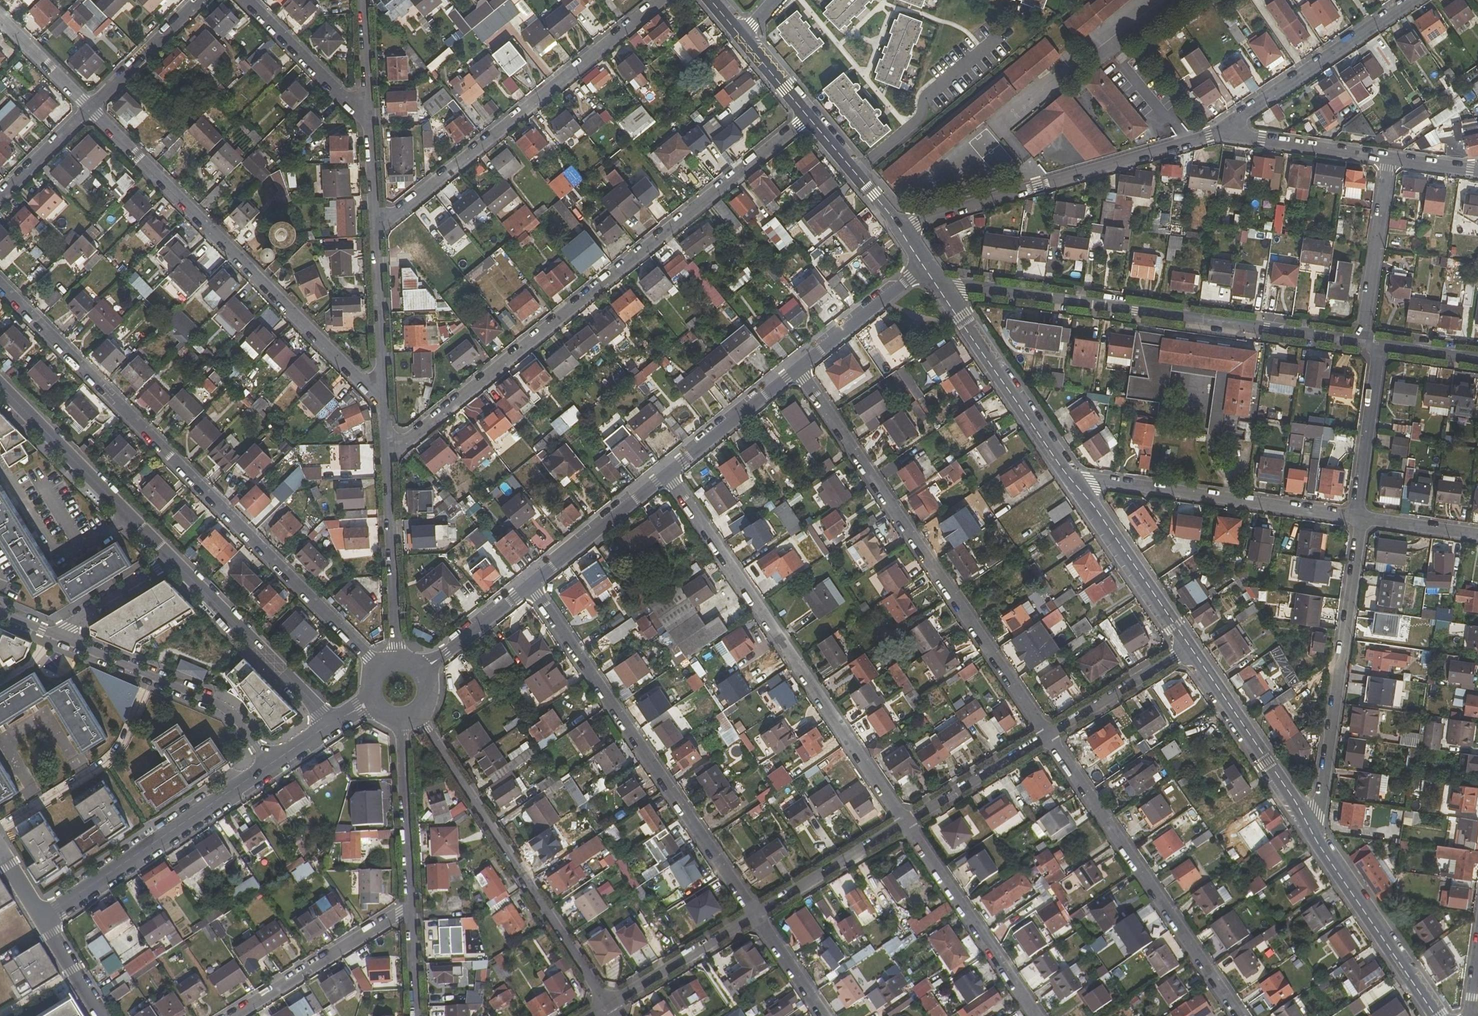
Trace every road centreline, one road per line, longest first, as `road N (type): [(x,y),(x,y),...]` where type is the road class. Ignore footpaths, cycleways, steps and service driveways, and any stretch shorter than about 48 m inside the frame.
road 1 (residential): [(377,667),(0,284)]
road 2 (residential): [(388,449),(407,444),(807,117)]
road 3 (residential): [(799,368),(1048,735)]
road 4 (residential): [(944,295),(968,290),(1363,341)]
road 5 (residential): [(668,474),(905,823)]
road 6 (residential): [(96,114),(386,399)]
road 7 (residential): [(531,585),(754,911)]
road 8 (residential): [(375,231),(659,0)]
road 9 (residential): [(606,1003),(421,711)]
road 10 (residential): [(902,235),(917,223),(1224,130)]
road 11 (residential): [(1048,735),(1237,1015)]
road 12 (residential): [(1358,517),(1314,836)]
road 13 (residential): [(1072,480),(1358,517)]
road 14 (residential): [(268,764),(43,919)]
road 15 (residential): [(50,636),(230,711),(268,764)]
road 16 (residential): [(0,391),(169,563)]
road 17 (residential): [(905,823),(1037,1015)]
road 18 (residential): [(1414,0),(1224,130)]
road 19 (residential): [(169,563),(327,725)]
road 20 (residential): [(1190,647),(1314,836)]
road 21 (residential): [(1314,836),(1435,1015)]
road 22 (residential): [(398,658),(388,449)]
road 23 (residential): [(1072,480),(1190,647)]
road 24 (residential): [(414,905),(244,1015)]
road 25 (residential): [(403,720),(414,905)]
road 26 (residential): [(1389,159),(1363,341)]
road 27 (residential): [(531,585),(668,474)]
road 28 (residential): [(905,823),(754,911)]
road 29 (residential): [(754,911),(606,1003)]
road 30 (residential): [(1380,349),(1358,517)]
road 31 (residential): [(668,474),(799,368)]
road 32 (residential): [(386,399),(375,231)]
road 33 (residential): [(1048,735),(905,823)]
road 34 (residential): [(1224,130),(1389,159)]
road 35 (residential): [(1190,647),(1048,735)]
road 36 (residential): [(251,0),(368,119)]
road 37 (residential): [(96,114),(213,0)]
road 38 (residential): [(799,368),(924,266)]
road 39 (residential): [(807,117),(902,235)]
road 40 (residential): [(50,636),(169,563)]
road 41 (residential): [(423,669),(531,585)]
road 42 (residential): [(0,210),(96,114)]
road 43 (residential): [(0,18),(96,114)]
road 44 (residential): [(754,911),(827,1015)]
road 45 (residential): [(1358,517),(1477,535)]

